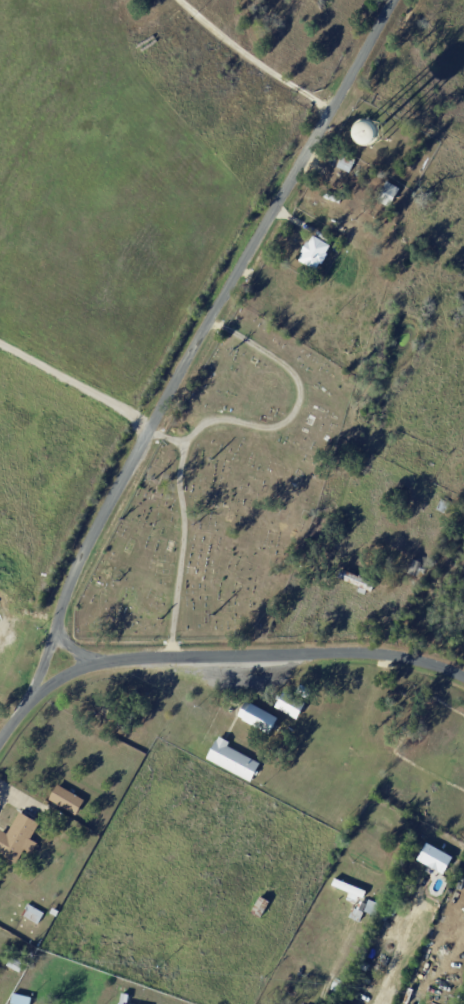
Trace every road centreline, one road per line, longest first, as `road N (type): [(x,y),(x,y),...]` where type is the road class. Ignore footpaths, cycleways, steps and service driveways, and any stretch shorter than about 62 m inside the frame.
road 1 (residential): [(30,697),(68,577),(387,0)]
road 2 (residential): [(0,737),(30,697),(90,662),(355,653),(407,657),(463,678)]

